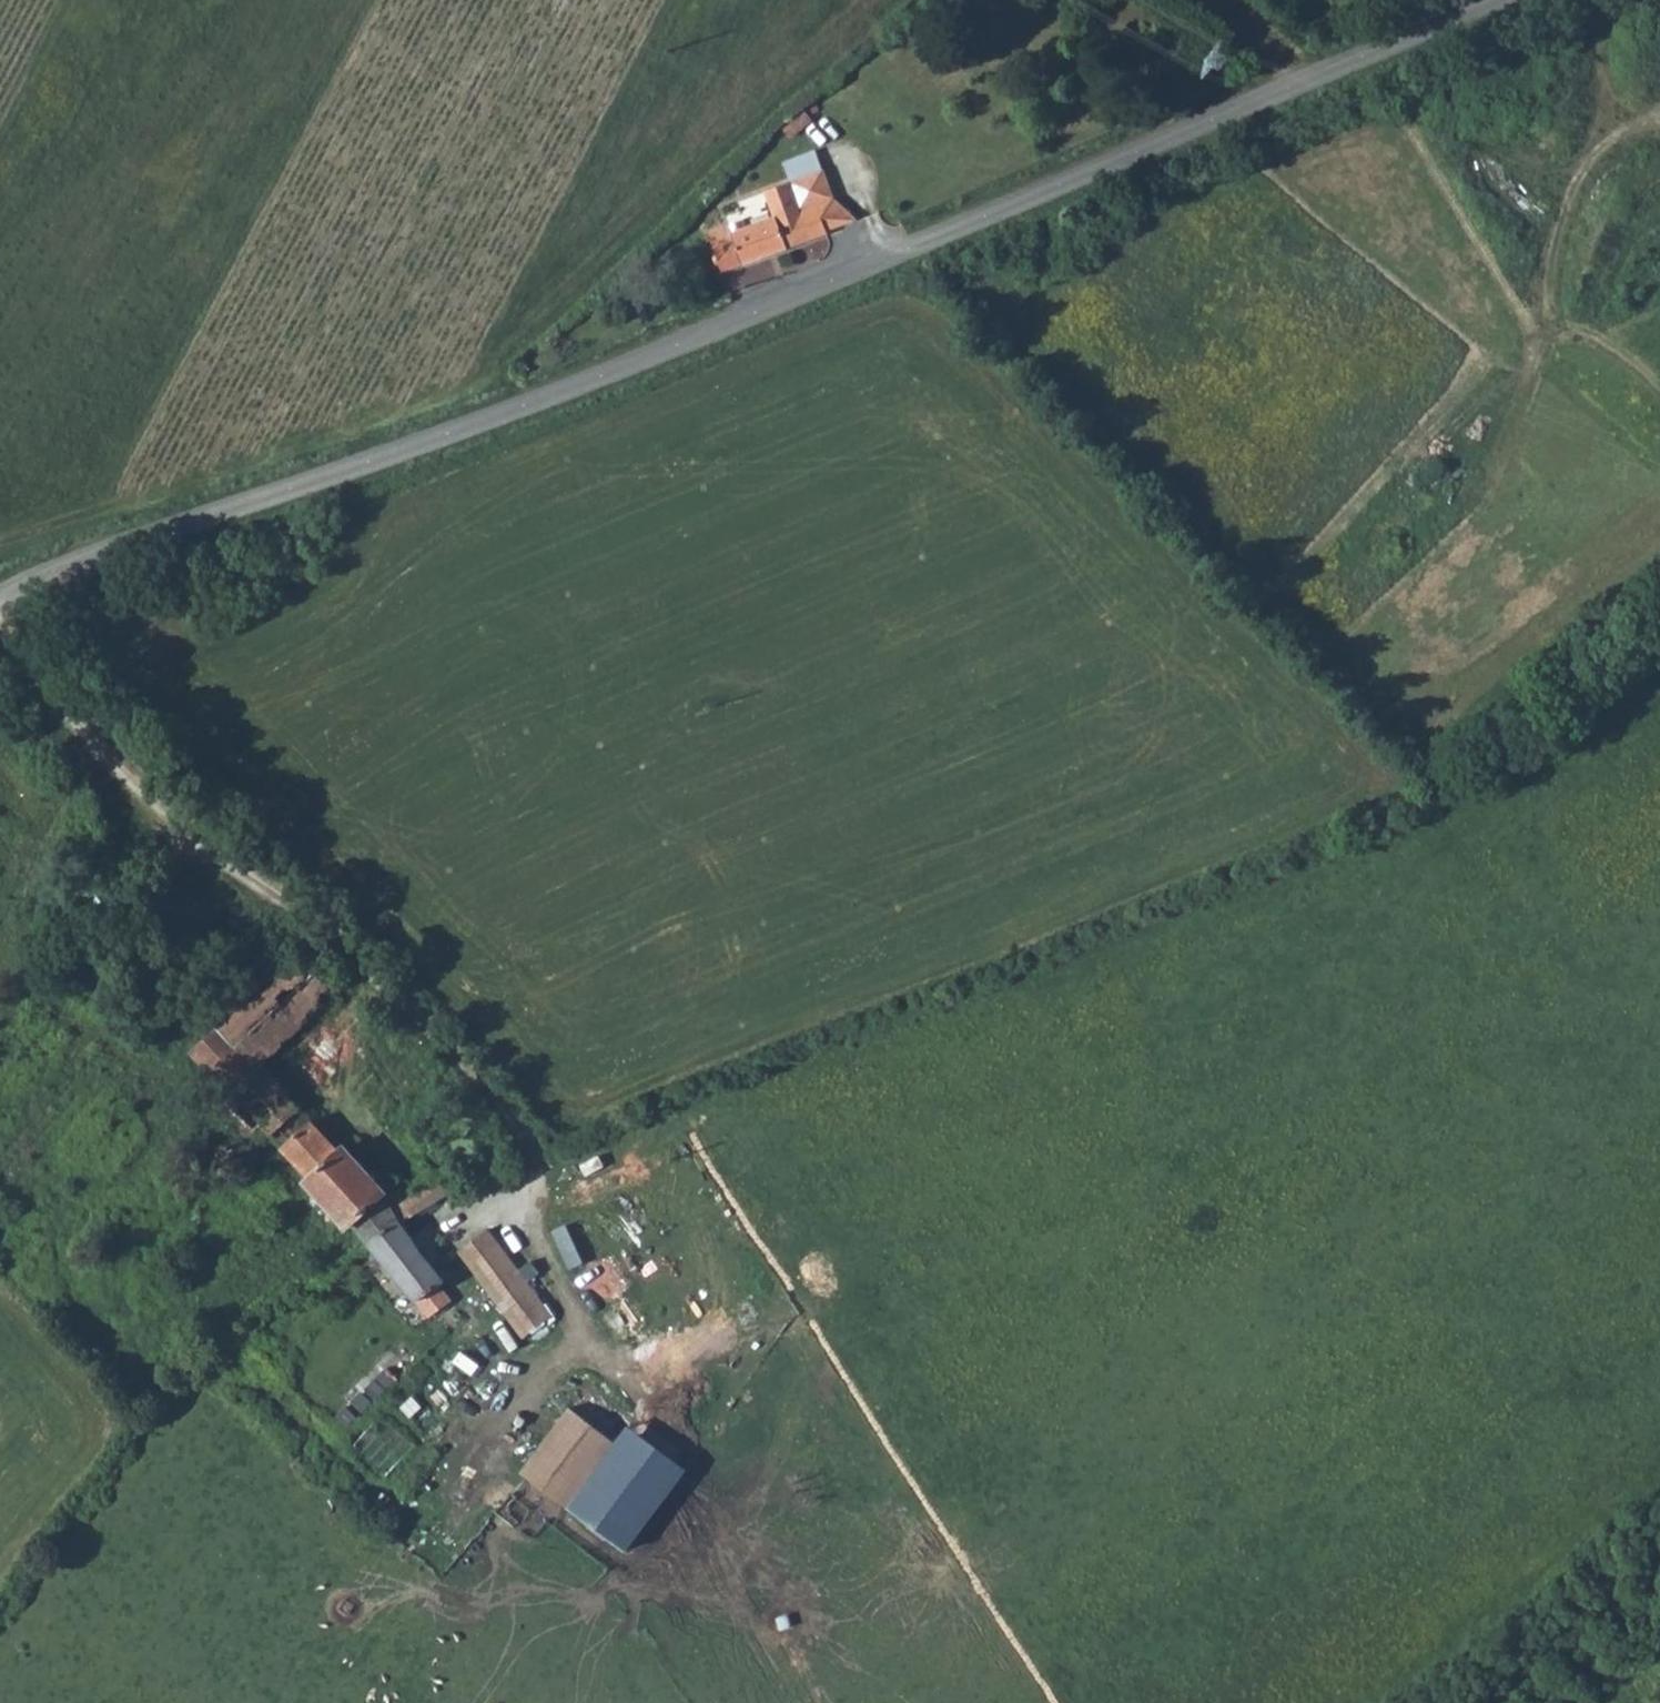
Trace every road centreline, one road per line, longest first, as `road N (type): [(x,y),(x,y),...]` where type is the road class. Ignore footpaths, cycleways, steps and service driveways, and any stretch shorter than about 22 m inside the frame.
road 1 (unclassified): [(1504,0),(522,407),(122,543),(0,601)]
road 2 (track): [(0,635),(97,755),(189,836),(347,952),(462,1058),(513,1122),(536,1183),(507,1213),(464,1225)]
road 3 (track): [(1294,90),(1255,27),(1215,0)]

